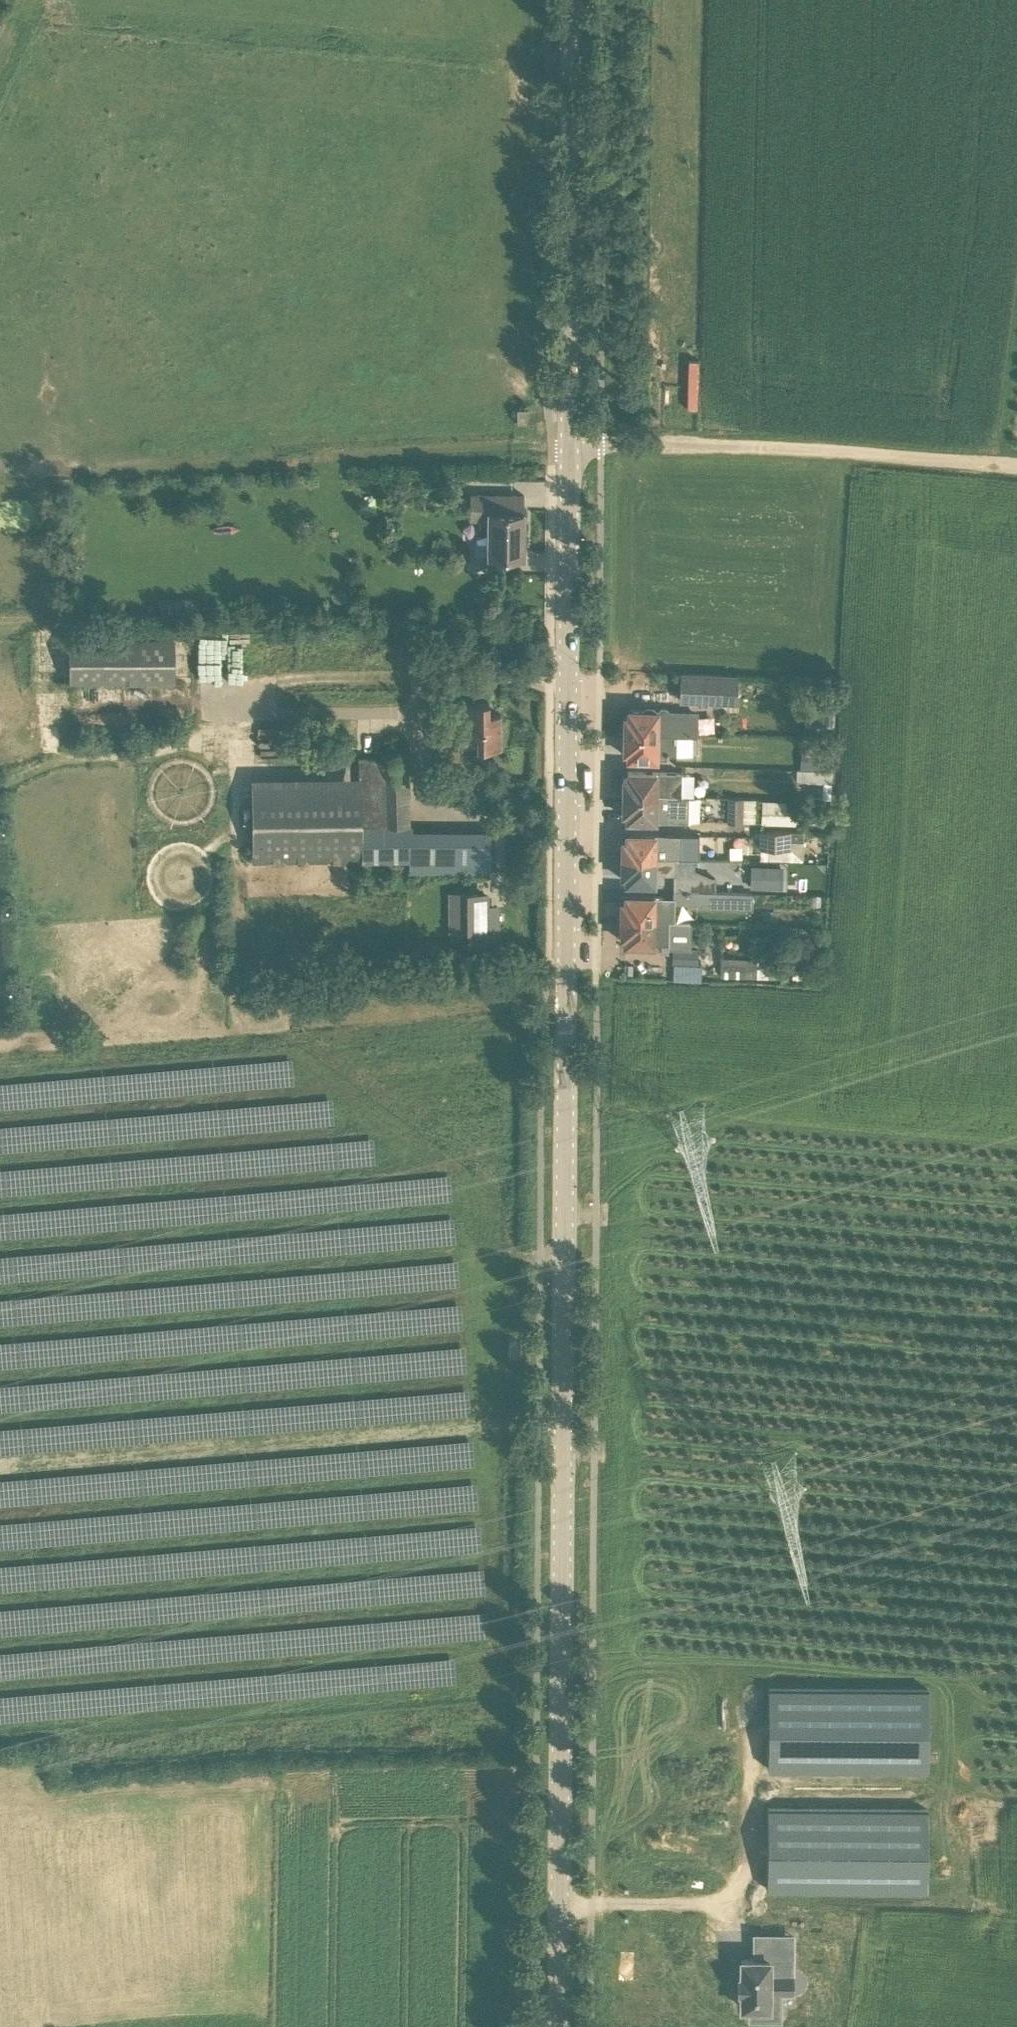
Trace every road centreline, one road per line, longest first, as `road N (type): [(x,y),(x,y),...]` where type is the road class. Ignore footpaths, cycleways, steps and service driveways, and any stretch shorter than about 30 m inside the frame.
road 1 (tertiary): [(559,2026),(570,447)]
road 2 (tertiary): [(570,447),(572,0)]
road 3 (unclassified): [(907,461),(570,447)]

